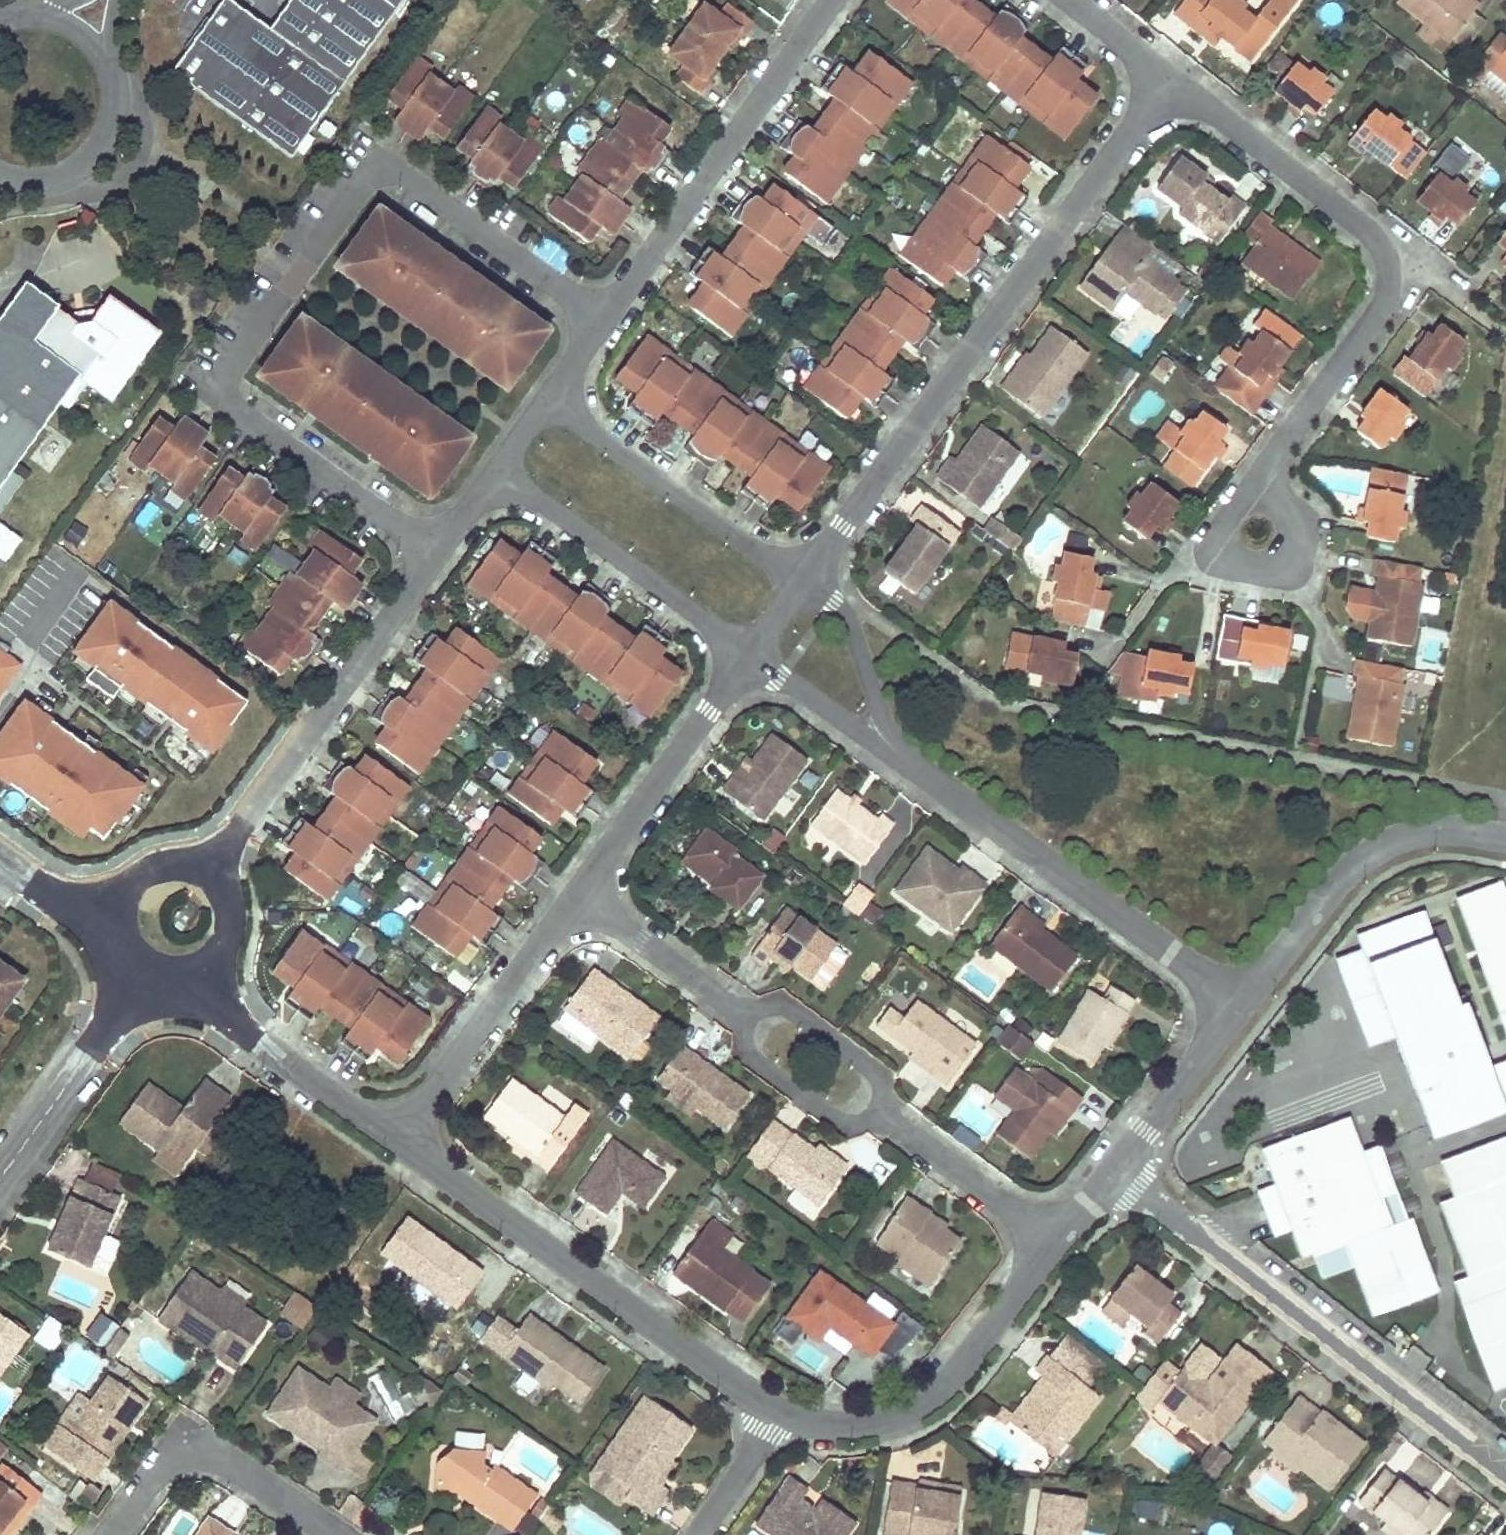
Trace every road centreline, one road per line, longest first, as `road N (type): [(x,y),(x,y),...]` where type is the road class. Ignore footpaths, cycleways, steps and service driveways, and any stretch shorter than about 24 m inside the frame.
road 1 (residential): [(432,555),(223,397),(228,377),(365,182),(384,173),(403,179),(601,319)]
road 2 (residential): [(799,582),(1166,78)]
road 3 (residential): [(1166,78),(1371,234),(1386,261),(1382,306),(1252,482)]
road 4 (residential): [(1505,1476),(1113,1172)]
road 5 (residential): [(395,1140),(777,1409)]
road 6 (residential): [(913,765),(1242,1005)]
road 7 (residential): [(601,319),(833,0)]
road 8 (residential): [(213,868),(432,555)]
road 9 (residential): [(777,1409),(843,1425),(909,1412),(944,1387),(1055,1245)]
road 10 (residential): [(1242,1005),(1351,866),(1379,848),(1438,830),(1505,839)]
road 11 (residential): [(497,471),(748,655)]
road 12 (residential): [(799,582),(548,399)]
road 13 (residential): [(395,1140),(579,894)]
road 14 (residential): [(579,894),(748,655)]
road 15 (residential): [(337,1534),(206,1453),(168,1461),(111,1534)]
road 16 (residential): [(187,988),(395,1140)]
road 17 (unclassified): [(0,1177),(138,982)]
road 18 (residential): [(1252,482),(1218,531),(1224,556),(1257,569),(1290,562),(1299,532),(1276,498)]
road 19 (residential): [(913,765),(893,737),(848,620),(799,582)]
road 20 (residential): [(883,1115),(1055,1245)]
road 21 (residential): [(1113,1172),(1242,1005)]
road 22 (residential): [(579,894),(745,1015)]
road 23 (residential): [(745,1015),(747,1056),(840,1121),(865,1123),(883,1115)]
road 24 (residential): [(745,1015),(769,1004),(789,1007),(876,1072),(883,1115)]
road 25 (residential): [(748,655),(913,765)]
road 26 (unclassified): [(31,180),(55,177),(96,149),(114,103),(105,61)]
road 27 (residential): [(696,1534),(777,1409)]
road 28 (unclassified): [(213,868),(190,861),(152,866),(118,895),(102,928)]
road 29 (unclassified): [(187,988),(220,959),(235,920),(226,883),(213,868)]
road 30 (residential): [(1065,0),(1166,78)]
road 31 (unclassified): [(0,857),(102,928)]

